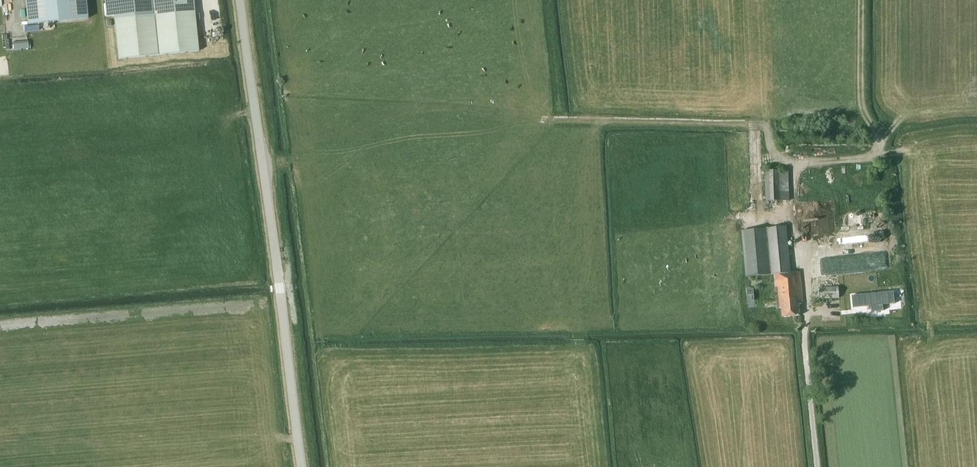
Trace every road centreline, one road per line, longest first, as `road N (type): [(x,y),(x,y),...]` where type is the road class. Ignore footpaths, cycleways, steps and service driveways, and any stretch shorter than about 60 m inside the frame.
road 1 (tertiary): [(302,466),(240,0)]

